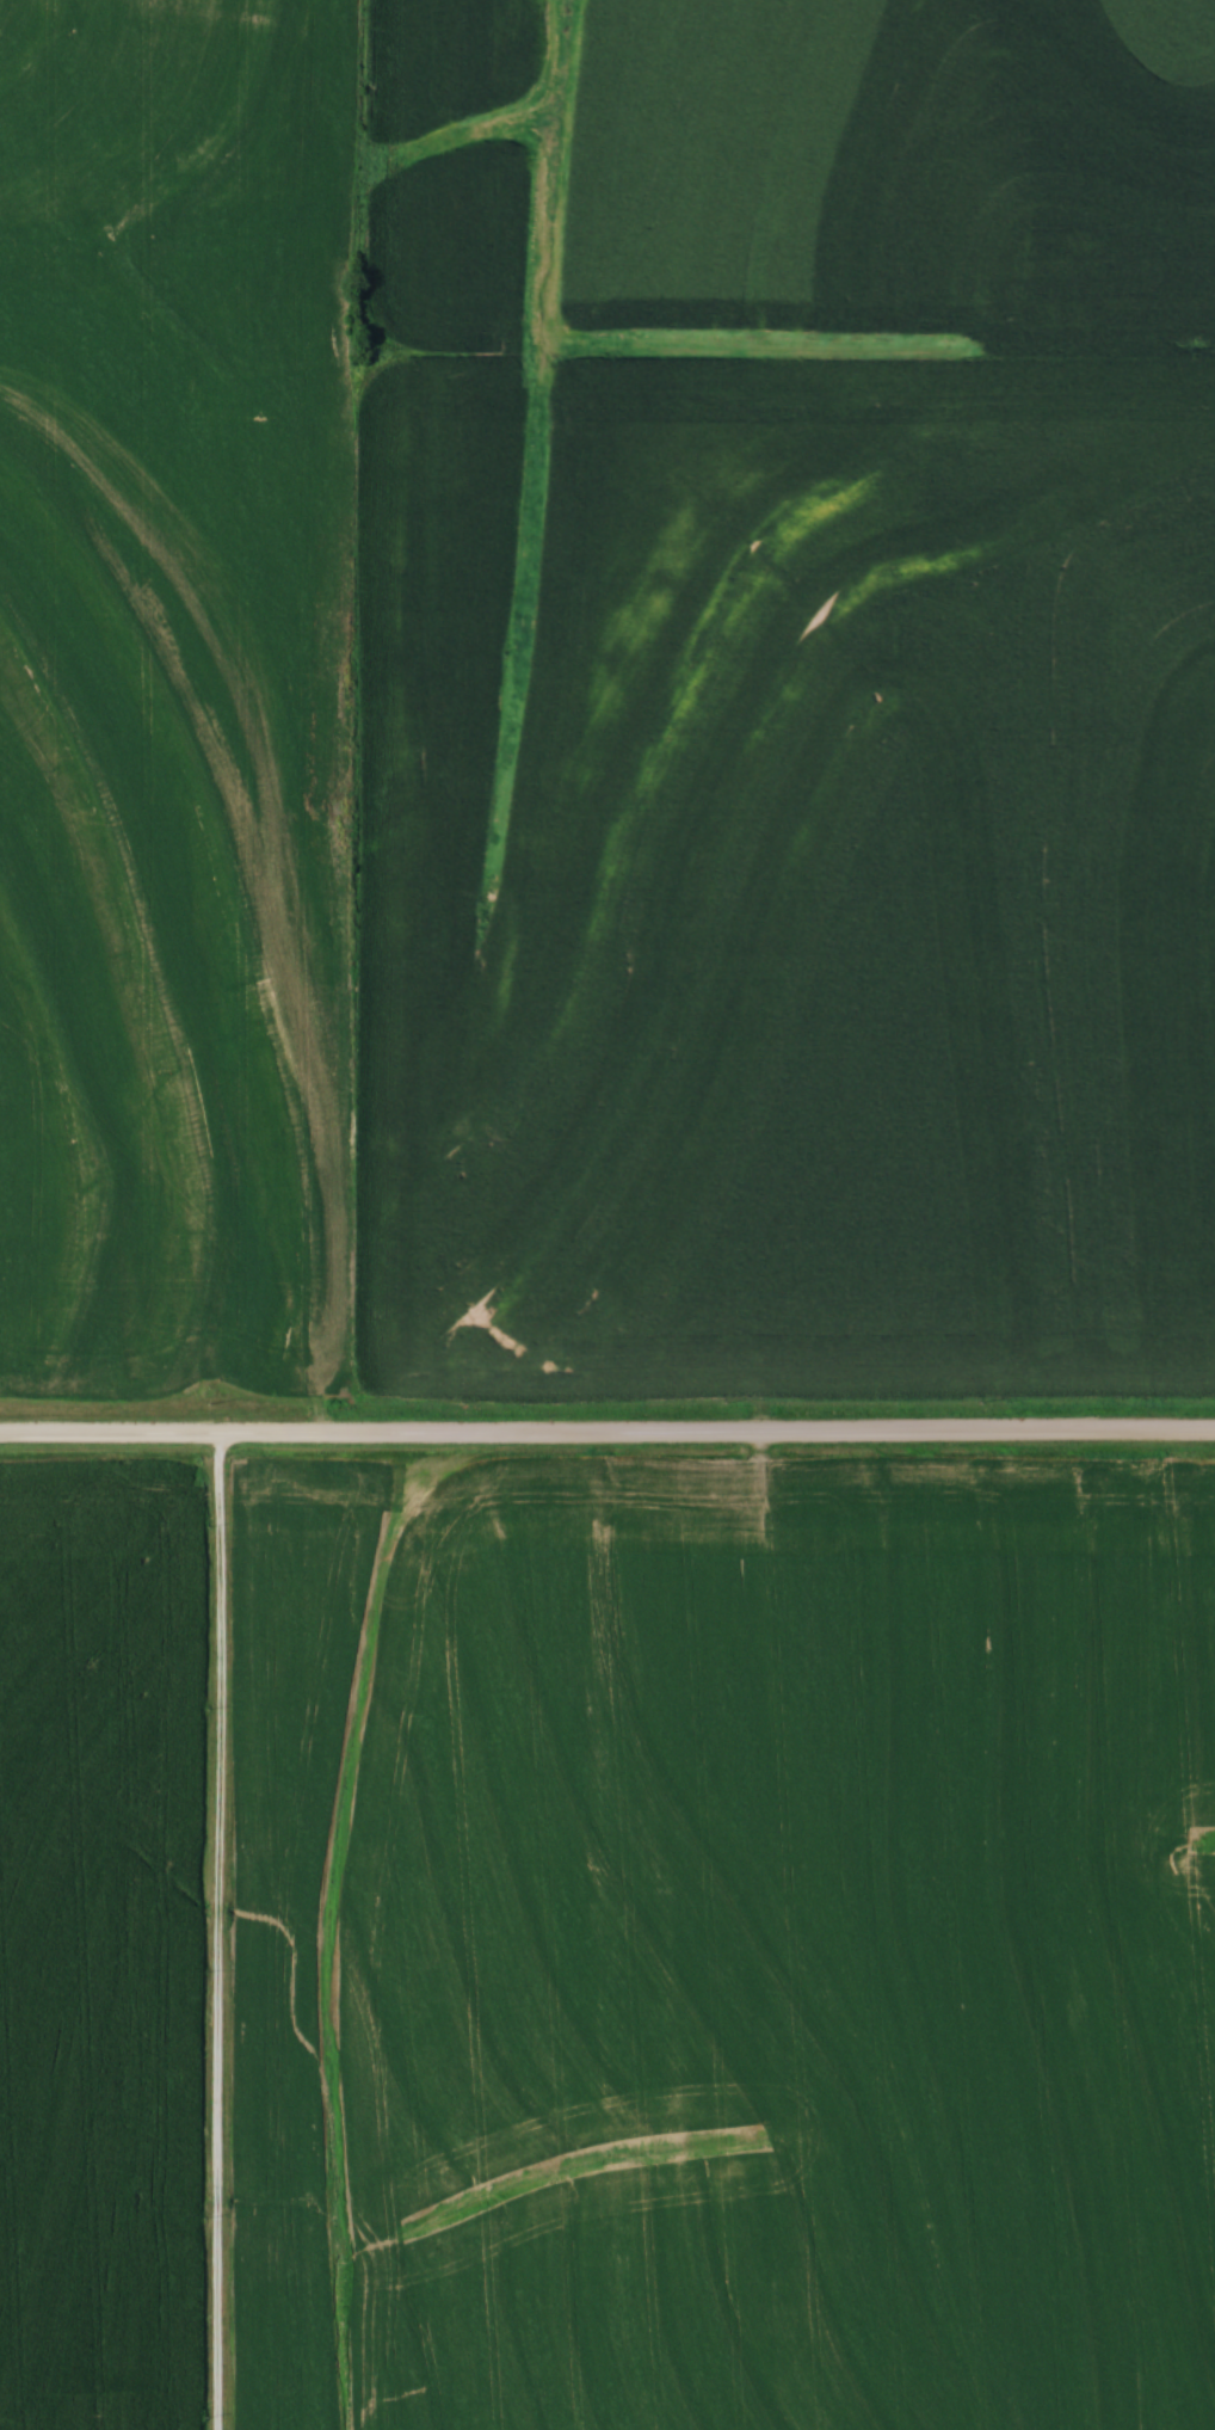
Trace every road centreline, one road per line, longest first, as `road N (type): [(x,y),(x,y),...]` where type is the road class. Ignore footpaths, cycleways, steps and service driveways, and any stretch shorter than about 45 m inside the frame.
road 1 (tertiary): [(1214,1434),(0,1438)]
road 2 (residential): [(221,1437),(220,2429)]

